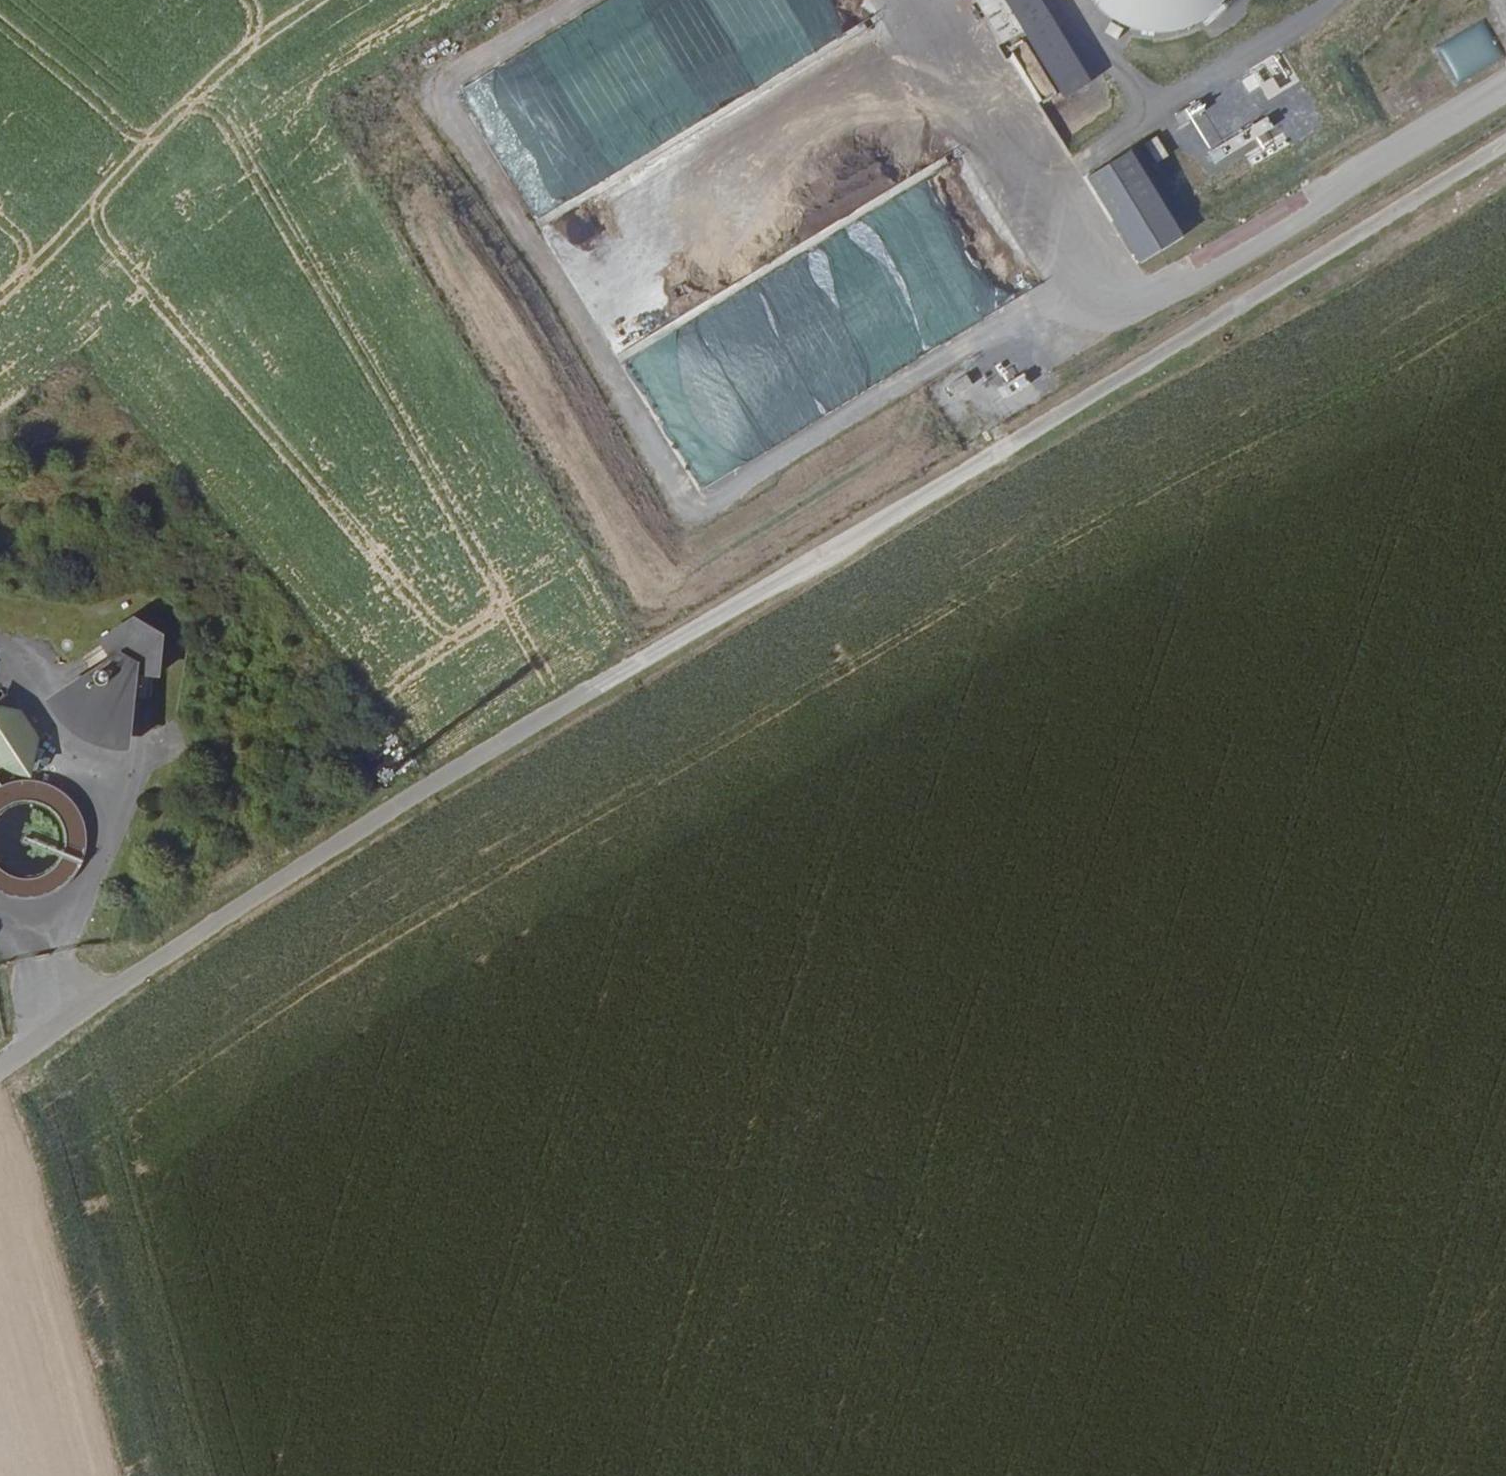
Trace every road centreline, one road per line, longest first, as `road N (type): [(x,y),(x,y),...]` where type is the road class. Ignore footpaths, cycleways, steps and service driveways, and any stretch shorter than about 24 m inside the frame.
road 1 (unclassified): [(0,1071),(210,924),(433,784),(1505,142)]

